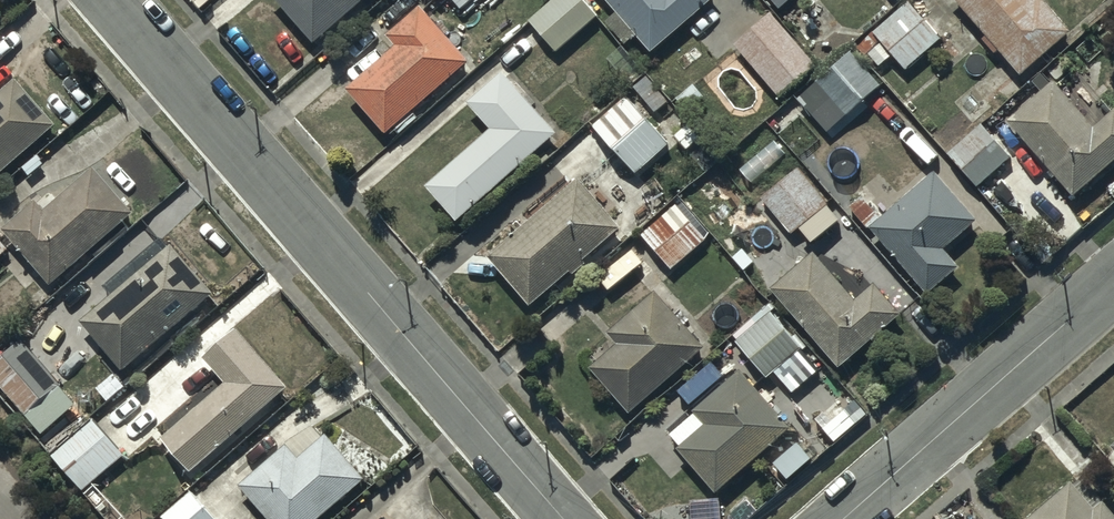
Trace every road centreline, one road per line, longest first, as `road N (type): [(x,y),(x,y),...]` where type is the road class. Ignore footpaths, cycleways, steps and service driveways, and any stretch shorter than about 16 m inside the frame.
road 1 (residential): [(107,0),(185,98),(563,518)]
road 2 (residential): [(844,518),(1113,286)]

